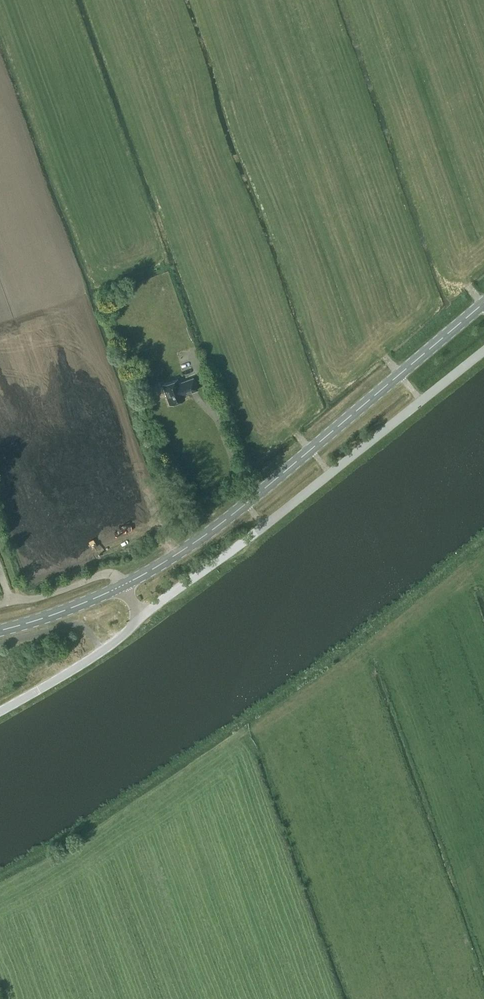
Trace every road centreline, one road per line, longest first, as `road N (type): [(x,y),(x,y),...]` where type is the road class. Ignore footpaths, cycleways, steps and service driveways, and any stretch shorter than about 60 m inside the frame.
road 1 (tertiary): [(123,585),(222,523),(483,303)]
road 2 (unclassified): [(143,615),(483,350)]
road 3 (unclassified): [(0,711),(84,662),(143,615)]
road 4 (tertiary): [(0,629),(123,585)]

